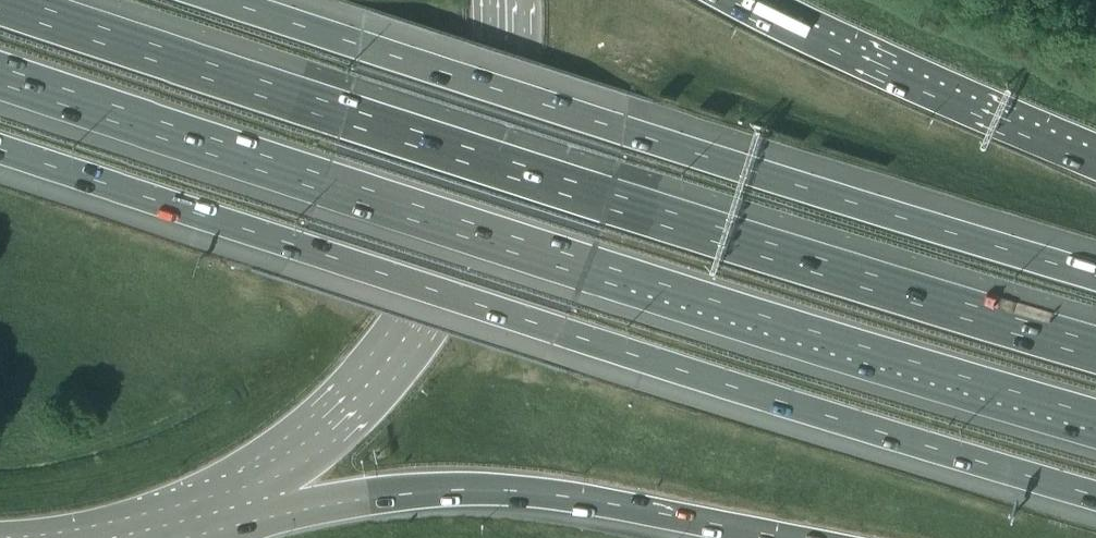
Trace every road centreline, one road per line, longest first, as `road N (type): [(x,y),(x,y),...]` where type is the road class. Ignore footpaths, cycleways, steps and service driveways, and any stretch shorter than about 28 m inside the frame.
road 1 (motorway): [(0,73),(1095,423)]
road 2 (motorway): [(0,152),(590,346),(1095,498)]
road 3 (motorway): [(1095,335),(330,106),(16,0)]
road 4 (motorway): [(1095,276),(226,0)]
road 5 (primary): [(244,502),(347,411),(439,286),(470,217),(497,121),(505,0)]
road 6 (motorway): [(244,502),(495,490),(786,537)]
road 7 (motorway): [(1095,156),(778,16)]

